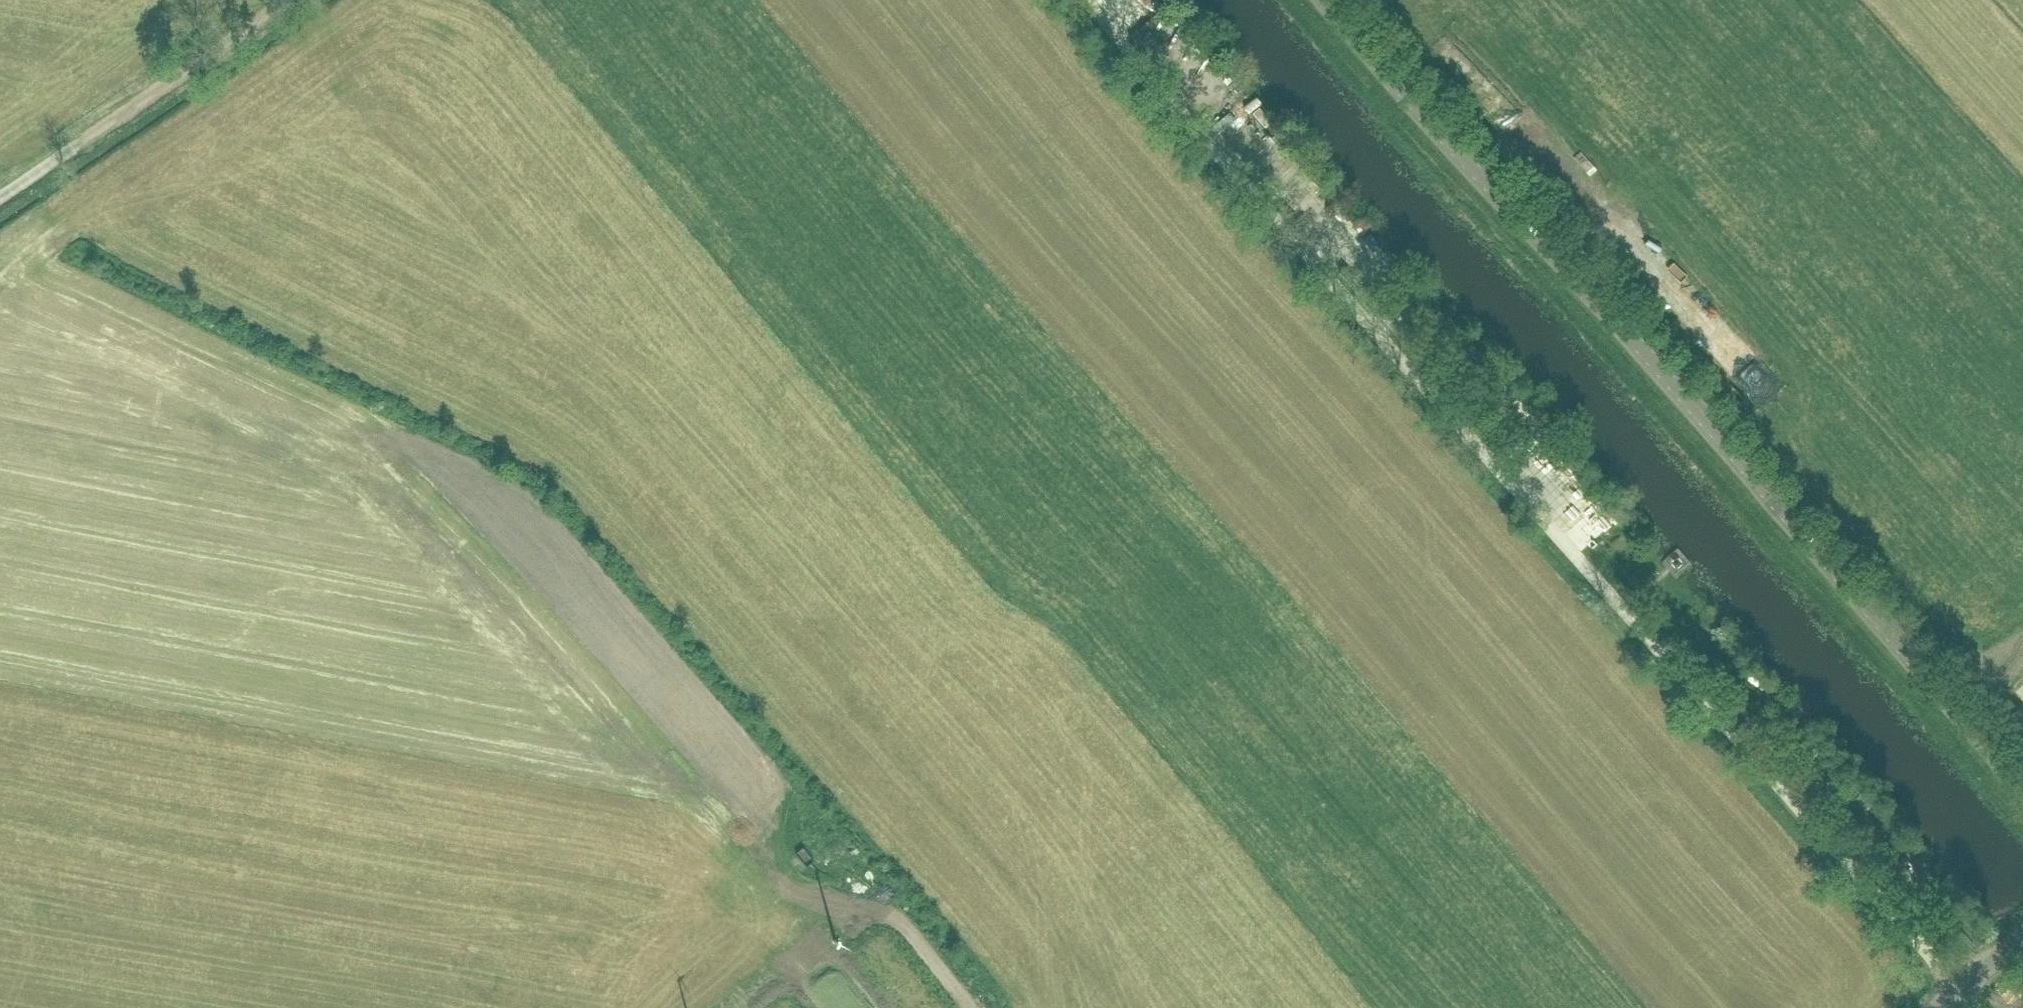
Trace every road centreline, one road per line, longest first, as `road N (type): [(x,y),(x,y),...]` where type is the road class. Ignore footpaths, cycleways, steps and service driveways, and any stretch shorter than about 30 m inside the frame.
road 1 (unclassified): [(1957,988),(1093,0)]
road 2 (tertiary): [(2022,788),(1326,0)]
road 3 (track): [(72,147),(291,0)]

